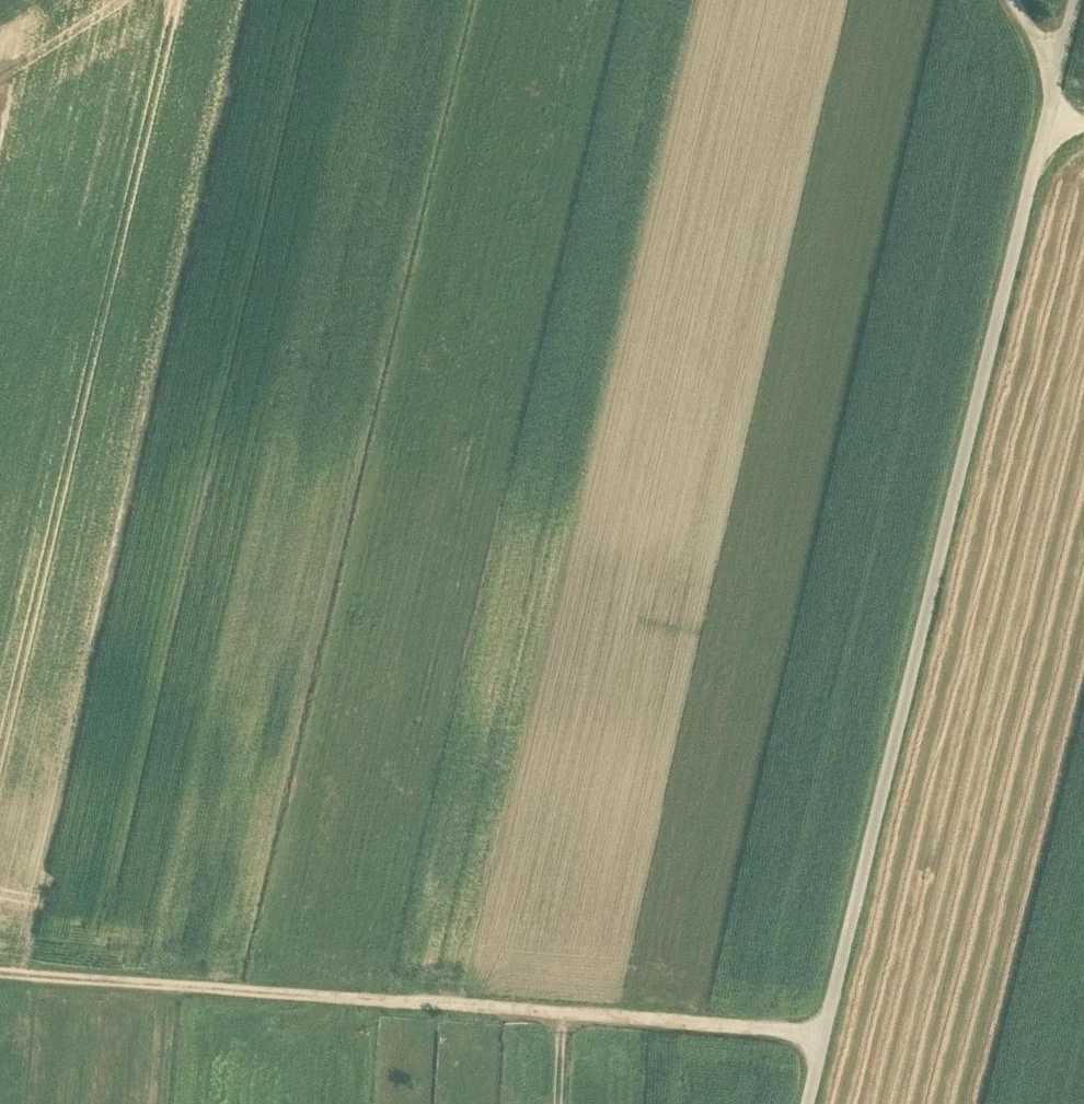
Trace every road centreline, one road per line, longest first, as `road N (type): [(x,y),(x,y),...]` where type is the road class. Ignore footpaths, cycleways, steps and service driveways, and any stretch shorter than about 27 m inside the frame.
road 1 (unclassified): [(1052,125),(812,1103)]
road 2 (track): [(828,1038),(614,1015),(0,974)]

